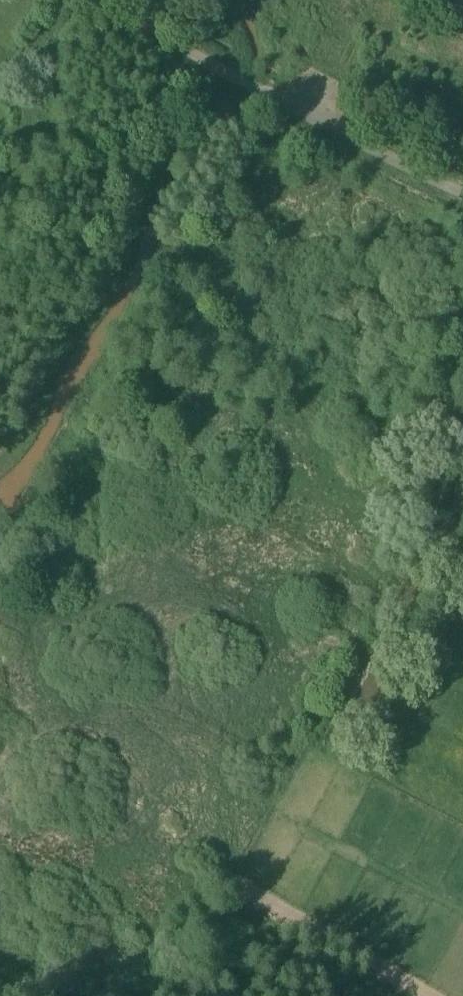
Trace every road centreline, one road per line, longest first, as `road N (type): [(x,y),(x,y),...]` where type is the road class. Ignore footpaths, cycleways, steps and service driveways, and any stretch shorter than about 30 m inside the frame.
road 1 (unclassified): [(462,193),(105,0)]

